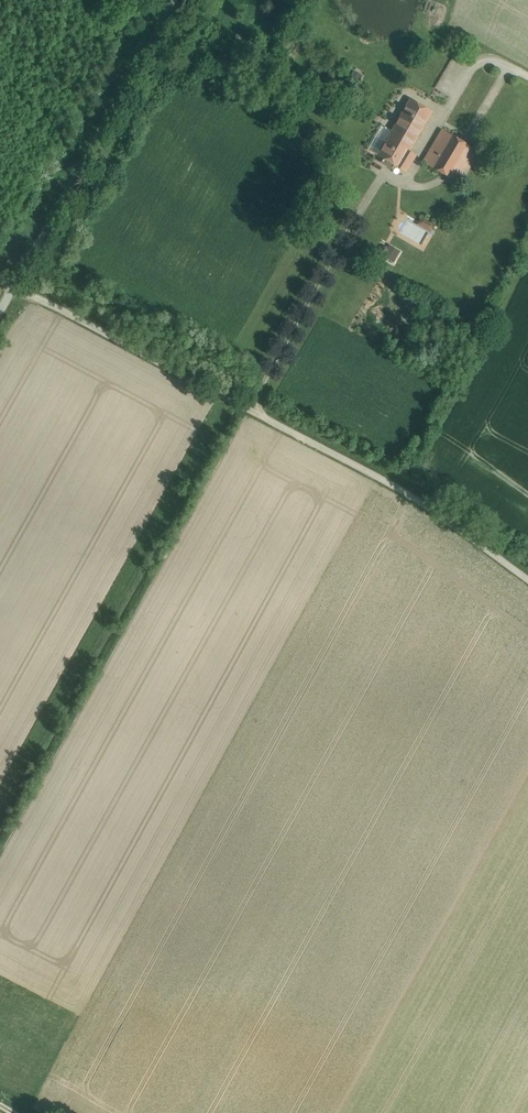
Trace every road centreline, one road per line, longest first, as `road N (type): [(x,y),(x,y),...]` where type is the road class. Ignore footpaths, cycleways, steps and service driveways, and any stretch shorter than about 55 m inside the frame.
road 1 (track): [(0,276),(387,481),(527,580)]
road 2 (track): [(172,0),(0,309)]

